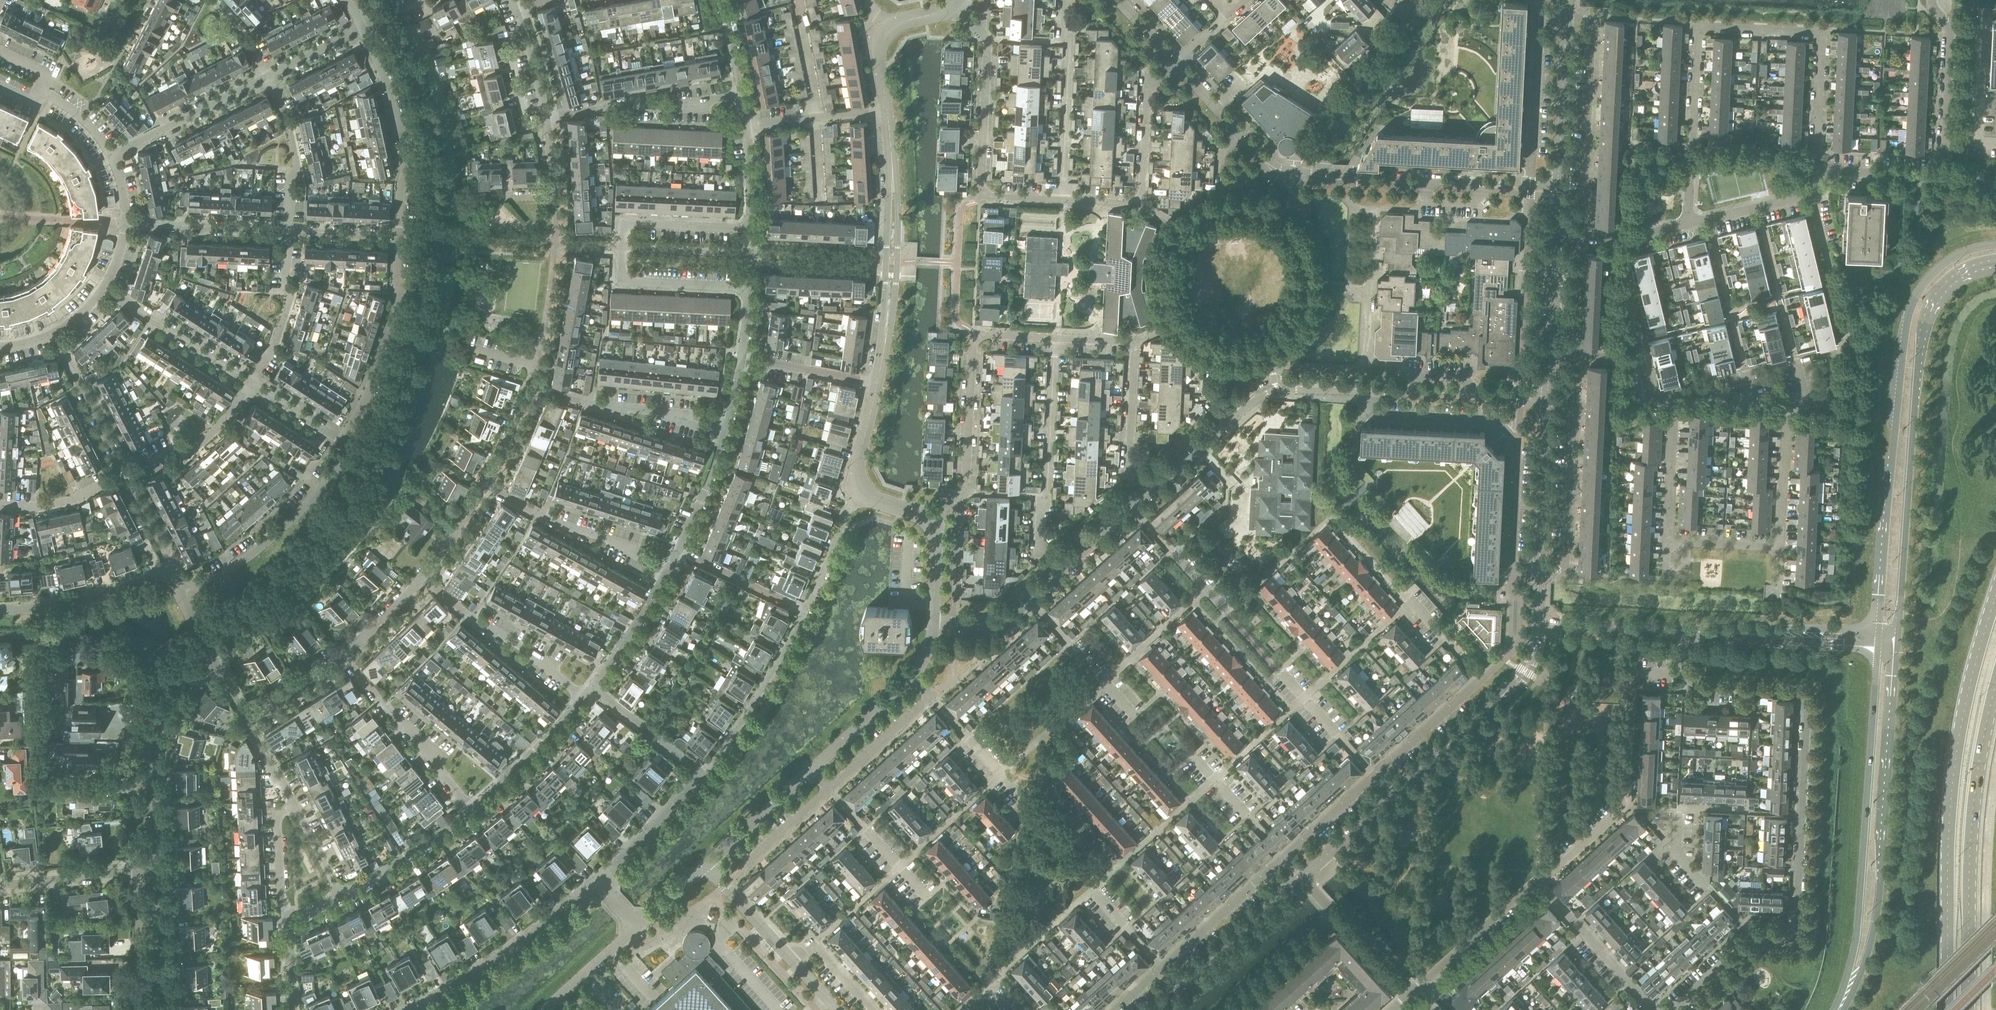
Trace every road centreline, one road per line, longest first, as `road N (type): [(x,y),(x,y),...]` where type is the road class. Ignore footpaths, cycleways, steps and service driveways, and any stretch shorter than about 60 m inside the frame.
road 1 (residential): [(1689,223),(1699,27),(1822,31),(1816,169)]
road 2 (residential): [(244,717),(343,654),(421,579),(485,485),(529,383)]
road 3 (residential): [(1750,935),(1791,937),(1802,692),(1685,676),(1681,632)]
road 4 (secondary): [(1995,245),(1939,267),(1907,319),(1878,638)]
road 5 (residential): [(343,440),(393,325),(406,173),(388,90),(363,27)]
road 6 (primary): [(1995,593),(1952,797),(1947,1009)]
road 7 (secondary): [(1898,638),(1924,324),(1945,287),(1995,264)]
road 8 (secondary): [(1847,993),(1878,902),(1898,638)]
road 9 (secondary): [(1878,638),(1847,993)]
road 10 (residential): [(341,896),(471,811),(592,687)]
road 11 (primary): [(1968,1009),(1969,856),(1995,684)]
road 12 (residential): [(1816,169),(1943,176),(1951,26),(1932,0)]
road 13 (residential): [(750,227),(631,223),(622,248),(628,281),(748,289)]
road 14 (tertiary): [(877,386),(893,263),(887,113)]
road 15 (residential): [(1539,572),(1567,573),(1575,355)]
road 16 (residential): [(1582,236),(1593,18),(1566,17)]
road 17 (residential): [(986,38),(981,196),(1066,199)]
road 18 (residential): [(1060,572),(1040,543),(1055,339)]
road 19 (residential): [(181,597),(295,516),(346,457),(343,440)]
road 20 (residential): [(962,492),(975,338),(1055,339)]
road 21 (residential): [(1055,339),(1132,344),(1130,462),(1154,487)]
road 22 (tertiary): [(1393,795),(1512,688),(1532,656),(1538,625)]
road 23 (residential): [(1066,199),(1140,204),(1146,90),(1176,63)]
road 24 (residential): [(158,868),(157,732),(167,705),(212,660)]
road 25 (residential): [(413,1009),(494,960),(596,882)]
road 26 (residential): [(725,434),(529,383)]
road 27 (residential): [(555,196),(546,118),(511,0)]
road 28 (tertiary): [(1681,632),(1878,638)]
road 29 (residential): [(698,775),(745,718),(805,612)]
road 30 (residential): [(0,609),(66,605),(172,572)]
road 31 (residential): [(251,382),(104,285)]
road 32 (residential): [(110,156),(266,76)]
road 33 (residential): [(1371,389),(1546,397)]
road 34 (tertiary): [(1539,572),(1546,397)]
road 35 (residential): [(1516,443),(1493,422),(1377,416),(1371,389)]
road 36 (residential): [(1409,994),(1539,877)]
road 37 (tertiary): [(1559,183),(1566,17)]
road 38 (residential): [(1654,1009),(1545,884)]
road 39 (tertiary): [(1179,988),(1302,877)]
road 40 (residential): [(1284,856),(1162,968)]
road 41 (residential): [(251,382),(226,421),(188,454),(170,450),(126,473)]
road 42 (residential): [(266,76),(287,117),(298,172),(290,181),(288,231)]
road 43 (residential): [(288,231),(124,223)]
road 44 (residential): [(592,687),(679,549)]
road 45 (residential): [(288,231),(290,300),(251,382)]
road 46 (residential): [(0,885),(158,868)]
road 47 (residential): [(1409,994),(1302,877)]
road 48 (residential): [(126,473),(53,333)]
road 49 (residential): [(1066,199),(1069,42)]
road 50 (residential): [(1137,714),(1030,600)]
road 51 (residential): [(1750,935),(1675,852),(1679,810)]
road 52 (residential): [(1490,187),(1340,179)]
road 53 (residential): [(596,882),(698,775)]
road 54 (residential): [(927,897),(829,789)]
road 55 (residential): [(1482,679),(1375,775)]
road 56 (tertiary): [(1681,632),(1538,625)]
road 57 (residential): [(1540,16),(1534,159)]
road 58 (residential): [(746,124),(887,113)]
road 59 (residential): [(164,1009),(158,868)]
road 60 (residential): [(679,549),(805,612)]
road 61 (tertiary): [(812,769),(708,864)]
road 62 (residential): [(698,775),(592,687)]
road 63 (residential): [(931,697),(829,789)]
road 64 (residential): [(1375,775),(1283,674)]
road 65 (residential): [(1223,608),(1131,507)]
road 66 (residential): [(877,386),(744,358)]
road 67 (tertiary): [(913,679),(812,769)]
road 68 (residential): [(1284,856),(1190,759)]
road 69 (residential): [(1669,538),(1673,403)]
road 70 (residential): [(1787,409),(1781,543)]
road 71 (residential): [(805,612),(847,511),(863,493)]
road 72 (residential): [(126,473),(76,498),(0,505)]
road 73 (tertiary): [(796,962),(708,864)]
road 74 (residential): [(1017,795),(931,697)]
road 75 (residential): [(1516,443),(1511,571)]
road 76 (residential): [(1511,571),(1510,589),(1522,604),(1519,643),(1482,679)]
road 77 (residential): [(746,124),(720,0)]
road 78 (residential): [(679,549),(725,434)]
road 79 (tertiary): [(1302,877),(1393,795)]
road 80 (residential): [(1375,775),(1284,856)]
road 81 (residential): [(286,918),(278,822),(293,803)]

